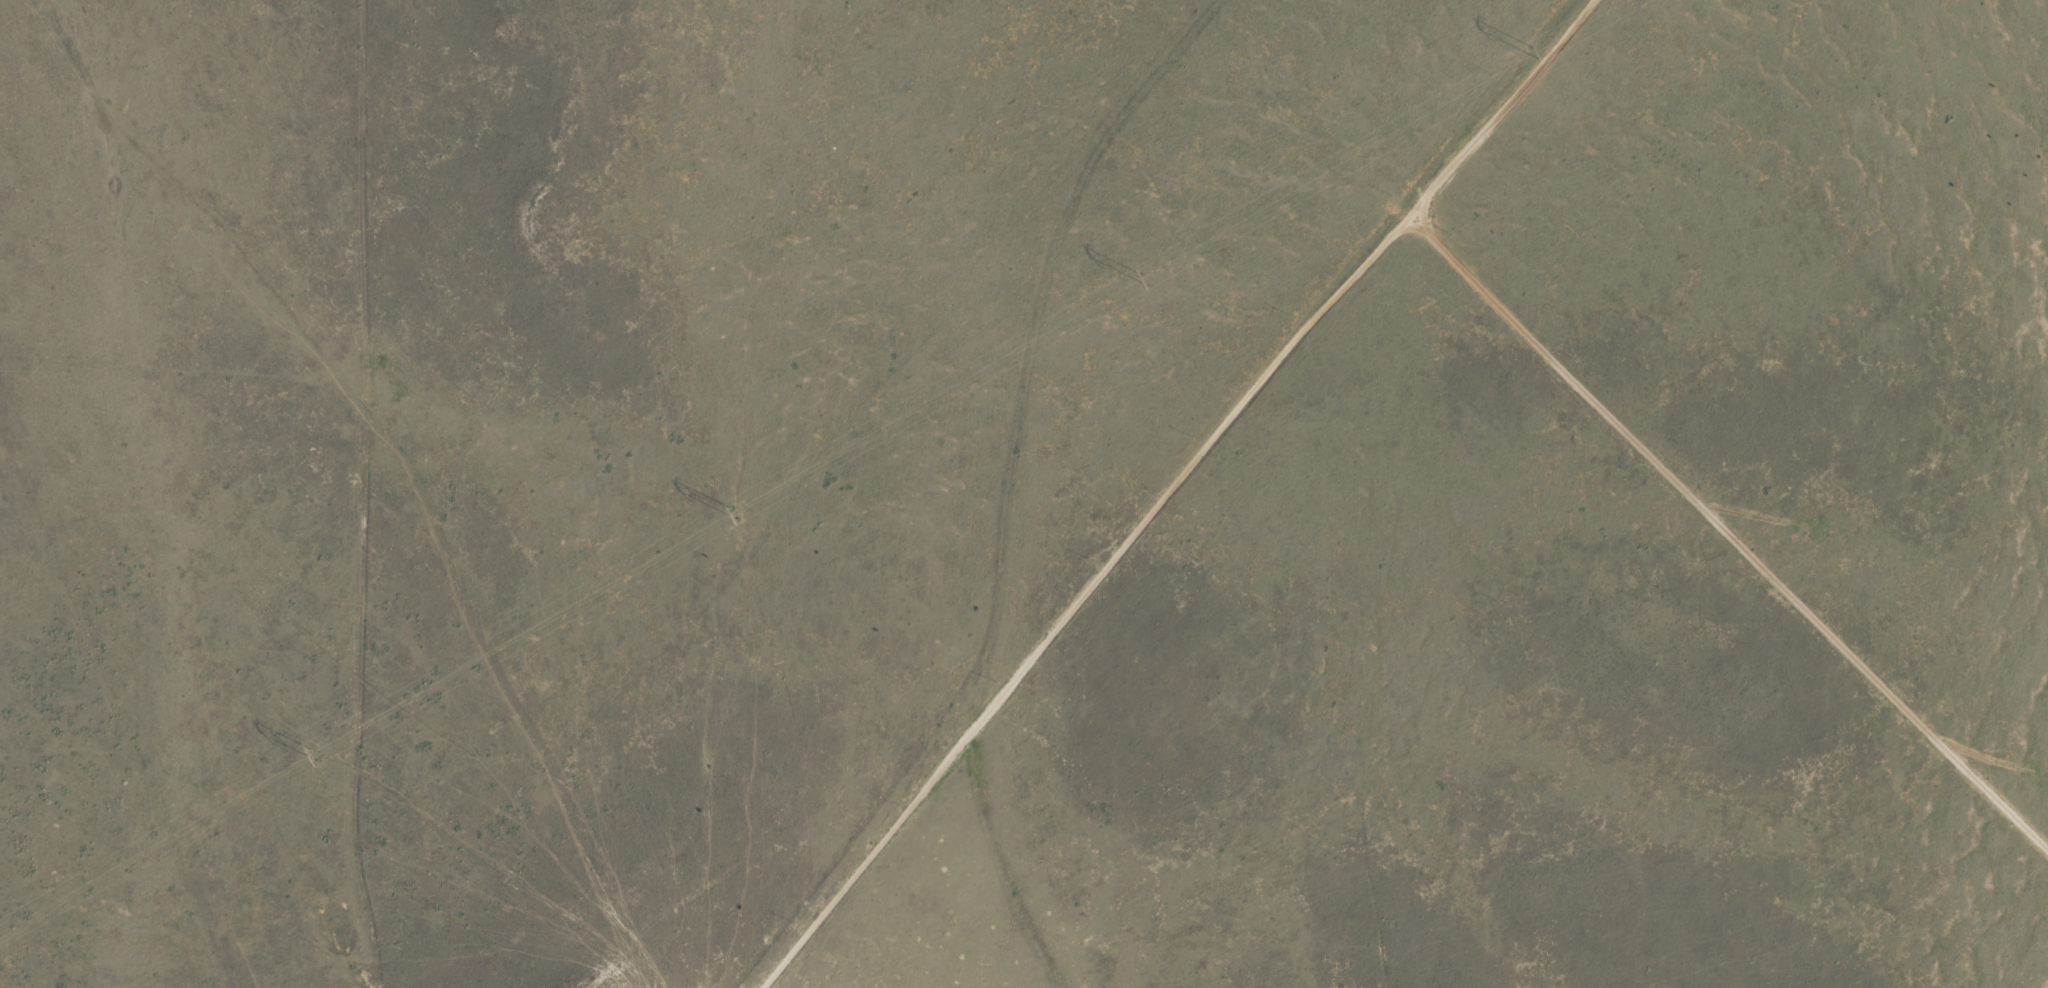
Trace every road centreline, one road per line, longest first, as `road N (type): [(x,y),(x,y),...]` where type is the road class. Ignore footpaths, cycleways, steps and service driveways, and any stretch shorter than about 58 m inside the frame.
road 1 (residential): [(1236,397),(1560,0)]
road 2 (residential): [(269,401),(329,217),(348,118),(346,0)]

